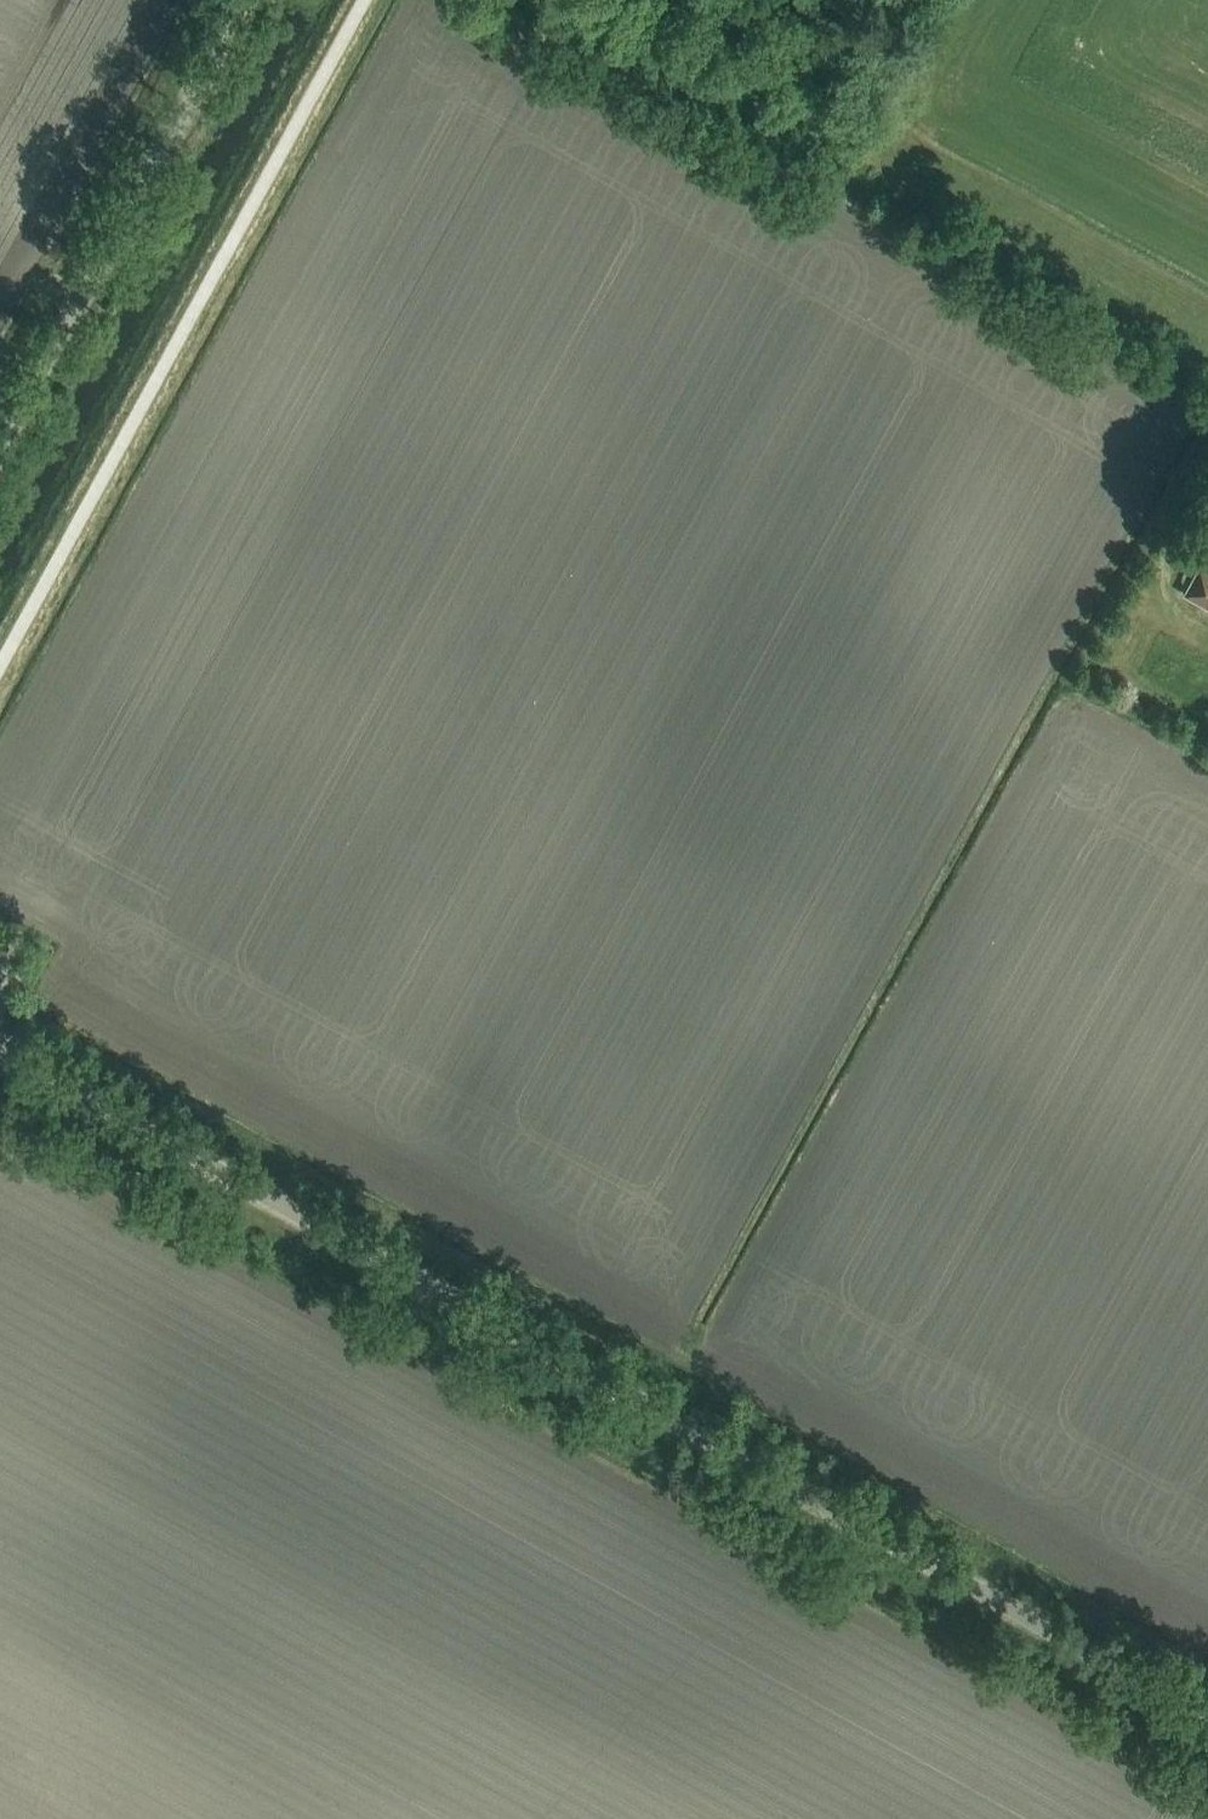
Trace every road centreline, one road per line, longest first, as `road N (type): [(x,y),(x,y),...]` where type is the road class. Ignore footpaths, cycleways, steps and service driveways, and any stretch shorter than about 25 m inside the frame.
road 1 (unclassified): [(1207,1720),(0,1051)]
road 2 (unclassified): [(0,447),(244,0)]

